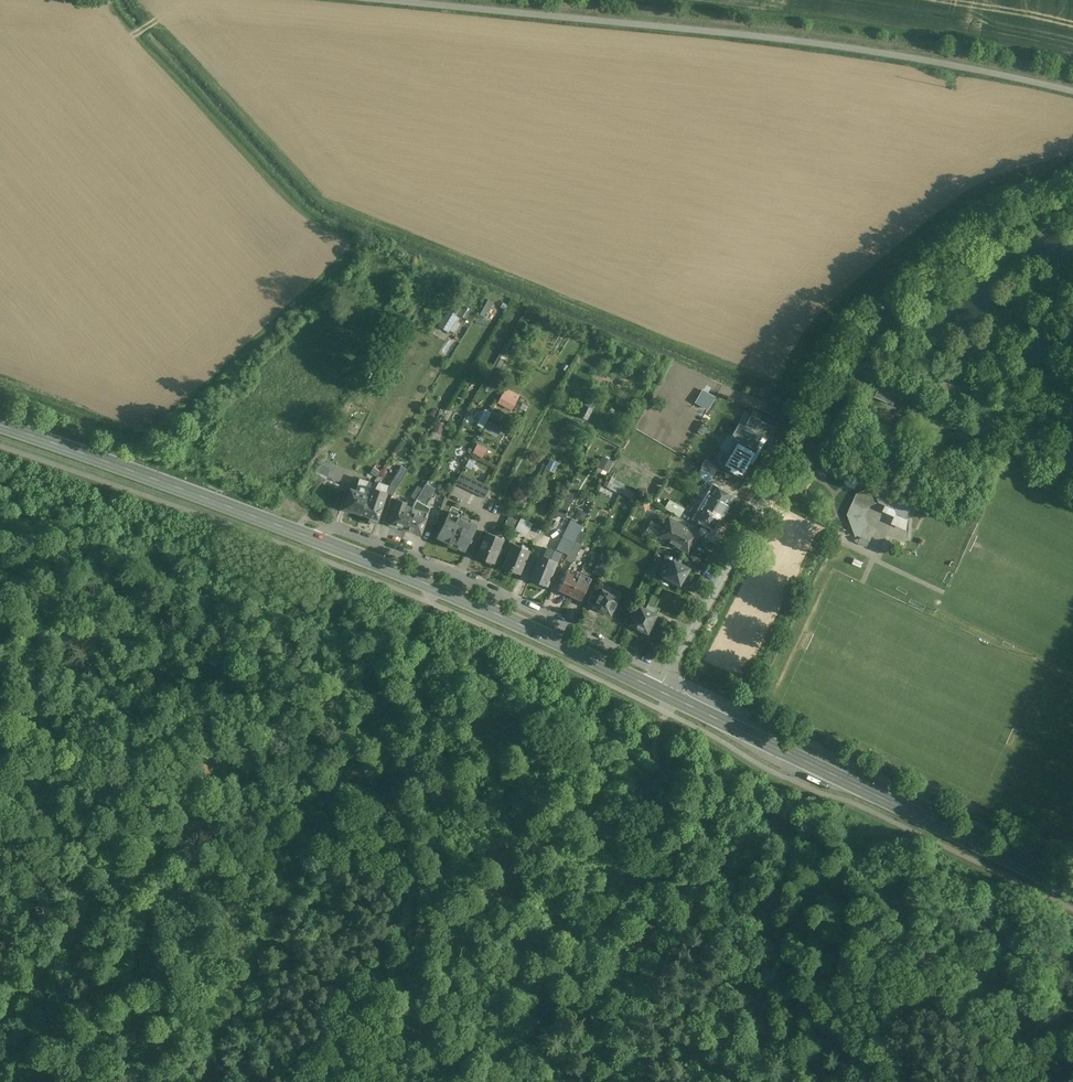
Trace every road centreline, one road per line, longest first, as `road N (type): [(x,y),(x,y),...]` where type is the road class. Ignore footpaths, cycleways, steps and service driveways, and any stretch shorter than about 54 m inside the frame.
road 1 (primary): [(661,692),(364,555),(0,425)]
road 2 (track): [(198,1081),(435,585)]
road 3 (primary): [(1072,894),(661,692)]
road 4 (unclassified): [(1072,193),(1013,219),(944,266),(882,332),(767,504)]
road 5 (track): [(667,713),(656,732),(654,801),(601,932),(559,993),(470,1081)]
road 6 (track): [(864,1081),(659,772)]
road 7 (unclassified): [(661,692),(767,504)]

